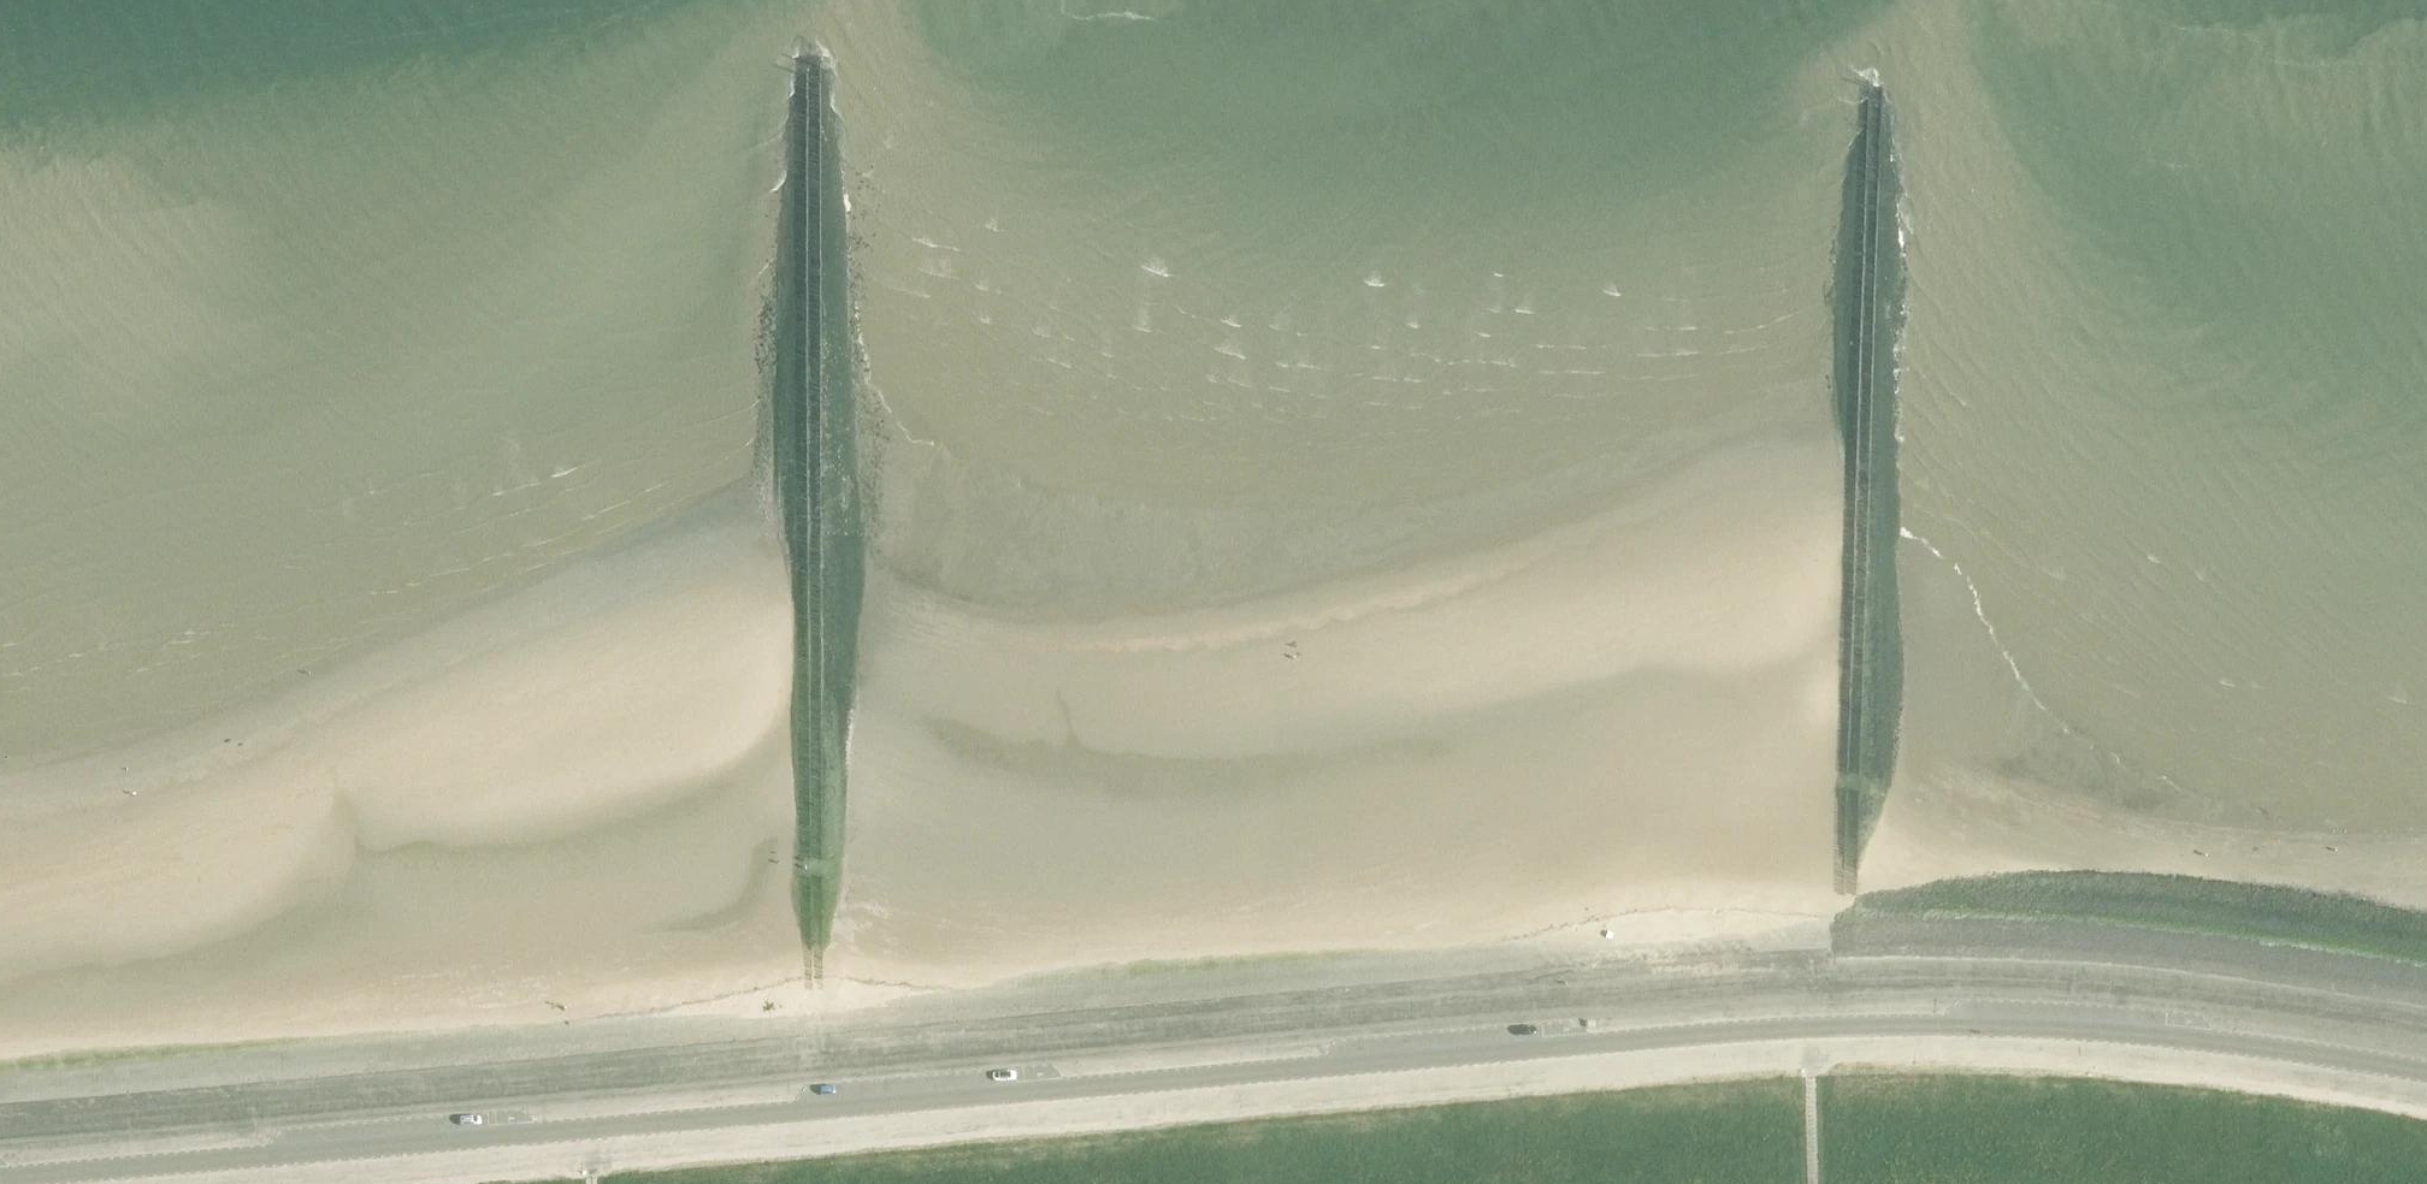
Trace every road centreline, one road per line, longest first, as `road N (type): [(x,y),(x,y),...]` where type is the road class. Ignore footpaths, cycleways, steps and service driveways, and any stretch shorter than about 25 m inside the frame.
road 1 (unclassified): [(0,1180),(1806,1028),(1966,1025),(2145,1034),(2426,1073)]

